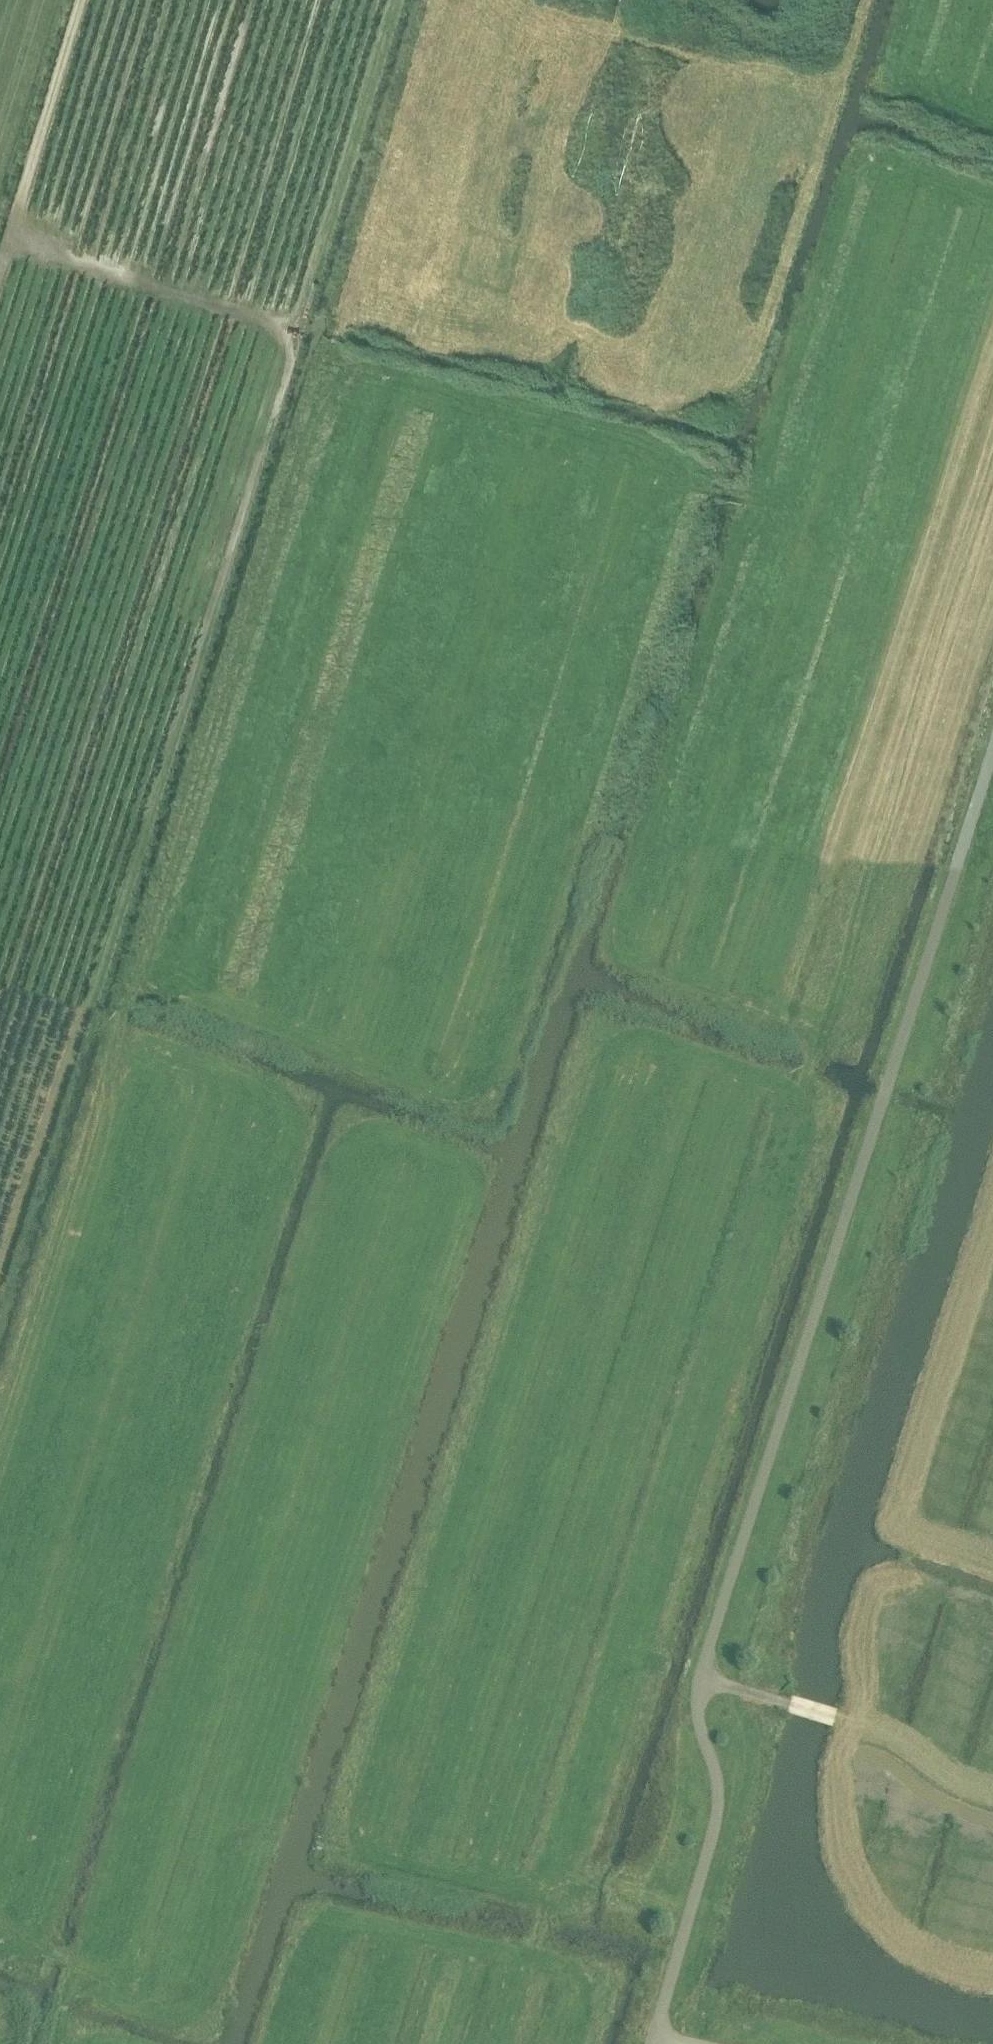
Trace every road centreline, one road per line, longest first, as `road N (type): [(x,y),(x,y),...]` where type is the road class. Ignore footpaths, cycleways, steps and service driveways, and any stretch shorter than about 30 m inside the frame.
road 1 (track): [(701,1680),(846,1725),(992,1796)]
road 2 (track): [(0,276),(78,0)]
road 3 (track): [(565,1875),(691,1908)]

